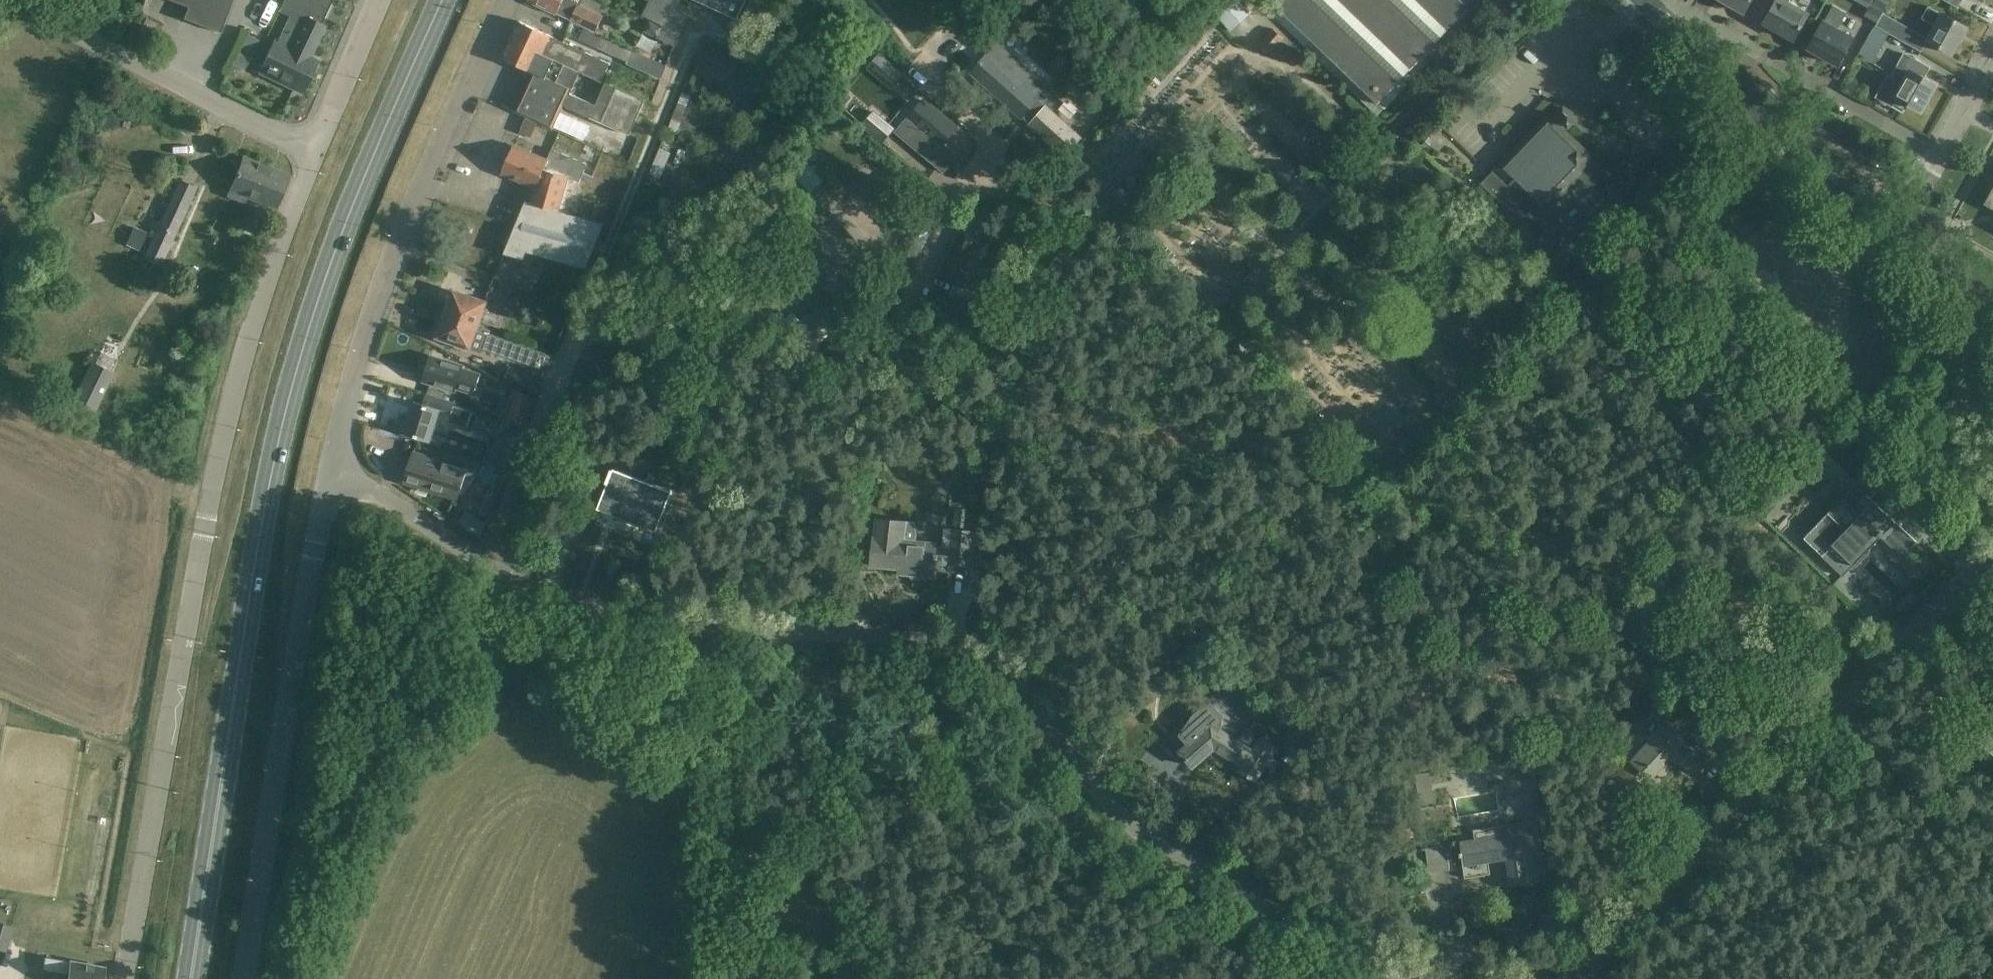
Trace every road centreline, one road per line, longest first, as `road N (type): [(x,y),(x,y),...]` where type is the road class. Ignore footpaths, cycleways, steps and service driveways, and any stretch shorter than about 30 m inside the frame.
road 1 (unclassified): [(329,469),(481,560),(596,613),(679,632),(863,635),(999,665),(1161,831),(1280,900),(1450,978)]
road 2 (primary): [(192,978),(280,436),(345,225),(442,0)]
road 3 (unclassified): [(127,978),(237,384),(316,151)]
road 4 (track): [(761,632),(997,152),(916,50)]
road 5 (unclassified): [(1572,978),(1618,942),(1957,588)]
road 6 (unclassified): [(247,978),(329,469)]
road 7 (unclassified): [(329,469),(358,357),(420,181),(502,0)]
road 8 (unclassified): [(316,151),(12,0)]
road 9 (tertiary): [(1887,233),(1646,0)]
road 10 (residential): [(1887,233),(1906,214),(1992,59)]
road 11 (unclassified): [(316,151),(380,0)]
road 12 (tertiary): [(1992,337),(1887,233)]

